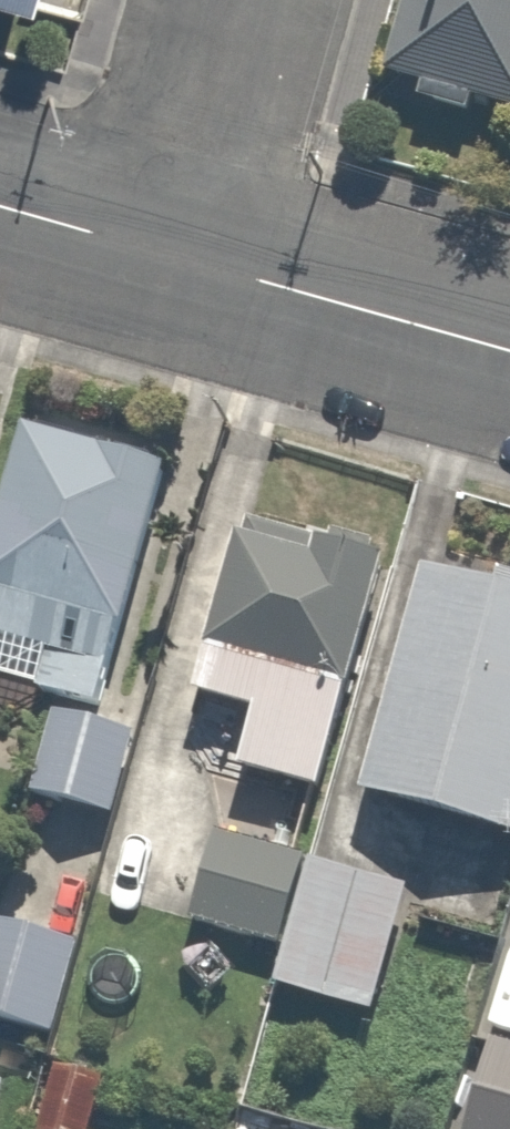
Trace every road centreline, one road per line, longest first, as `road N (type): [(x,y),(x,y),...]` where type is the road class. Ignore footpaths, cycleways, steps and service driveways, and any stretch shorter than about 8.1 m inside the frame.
road 1 (residential): [(509,347),(177,252)]
road 2 (residential): [(177,252),(248,0)]
road 3 (residential): [(177,252),(0,202)]

